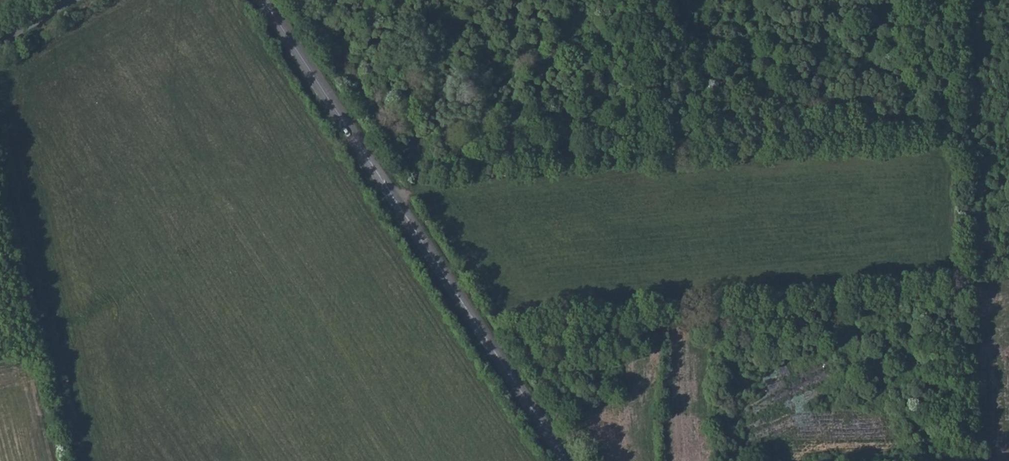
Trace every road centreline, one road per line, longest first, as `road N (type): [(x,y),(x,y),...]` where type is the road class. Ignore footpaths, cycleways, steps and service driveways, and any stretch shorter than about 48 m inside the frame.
road 1 (tertiary): [(564,460),(262,0)]

